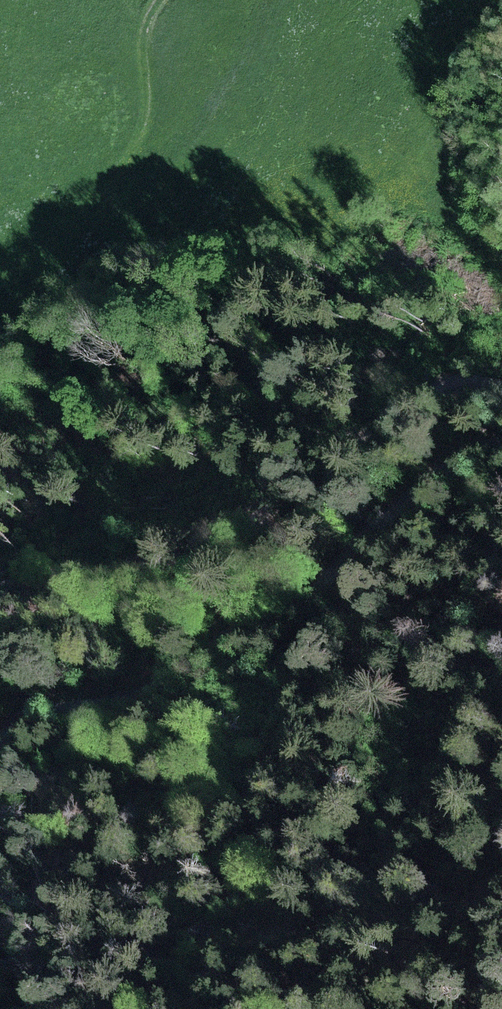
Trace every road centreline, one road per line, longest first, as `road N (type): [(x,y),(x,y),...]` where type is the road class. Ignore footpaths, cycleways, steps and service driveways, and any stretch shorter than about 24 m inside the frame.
road 1 (track): [(0,750),(47,718),(151,686),(306,595),(386,514),(490,439),(501,440)]
road 2 (track): [(0,587),(28,580),(92,586),(221,526),(450,378),(501,381)]

